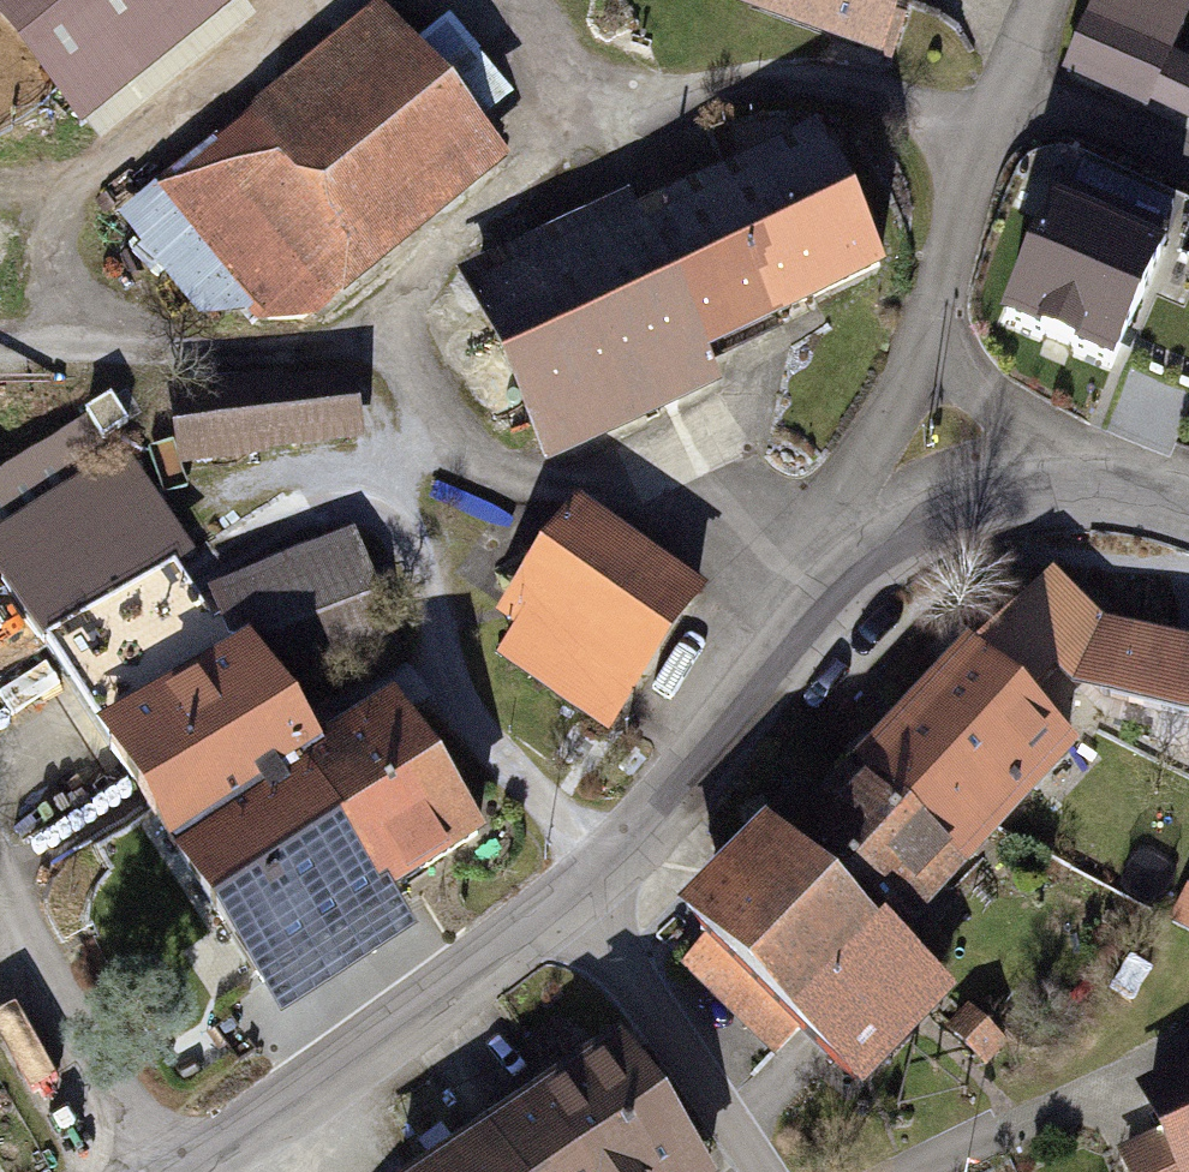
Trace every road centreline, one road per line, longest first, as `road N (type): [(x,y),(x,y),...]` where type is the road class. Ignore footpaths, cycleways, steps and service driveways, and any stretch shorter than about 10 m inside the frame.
road 1 (tertiary): [(1188,511),(1118,488),(1073,487),(968,512),(900,546),(827,603),(673,801),(568,902),(196,1171)]
road 2 (track): [(827,603),(852,485),(927,352),(986,131),(1043,0)]
road 3 (track): [(1073,487),(1030,432),(927,352)]

